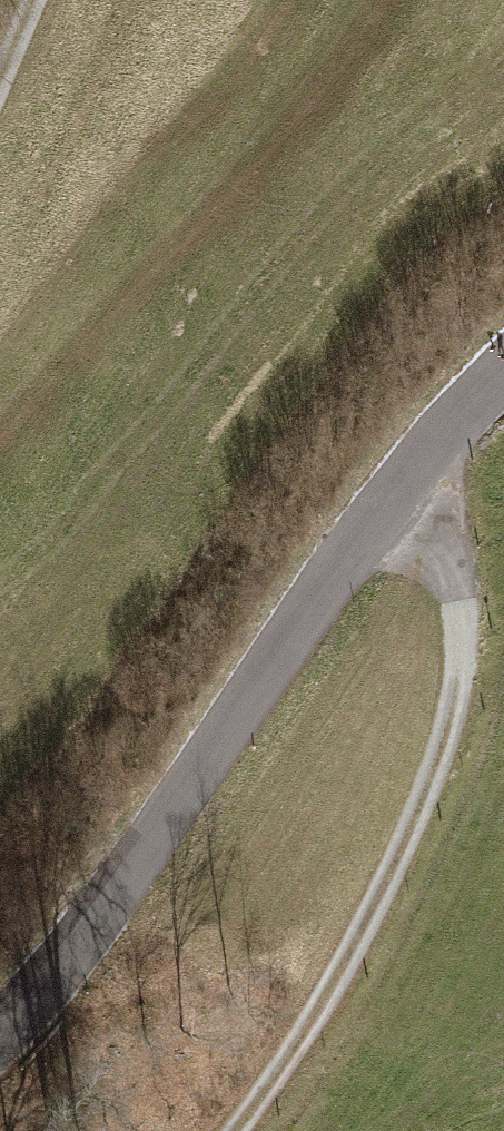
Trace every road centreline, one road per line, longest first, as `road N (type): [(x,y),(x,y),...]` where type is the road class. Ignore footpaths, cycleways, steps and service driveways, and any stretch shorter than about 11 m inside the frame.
road 1 (tertiary): [(0,1015),(136,872),(405,480),(503,377)]
road 2 (track): [(225,1130),(320,1011),(434,771),(461,682),(461,609),(440,539),(405,480)]

